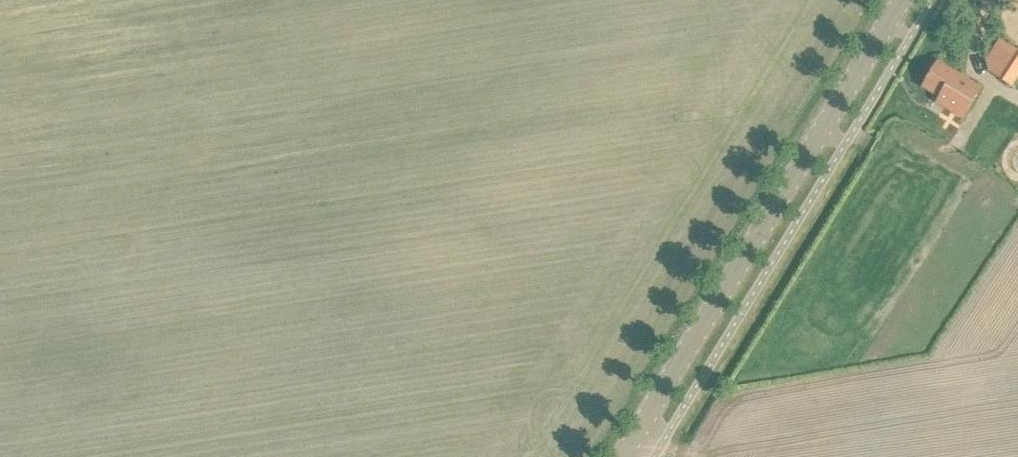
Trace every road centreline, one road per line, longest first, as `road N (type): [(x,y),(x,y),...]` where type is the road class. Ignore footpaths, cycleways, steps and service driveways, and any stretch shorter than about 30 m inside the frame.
road 1 (secondary): [(623,456),(901,0)]

